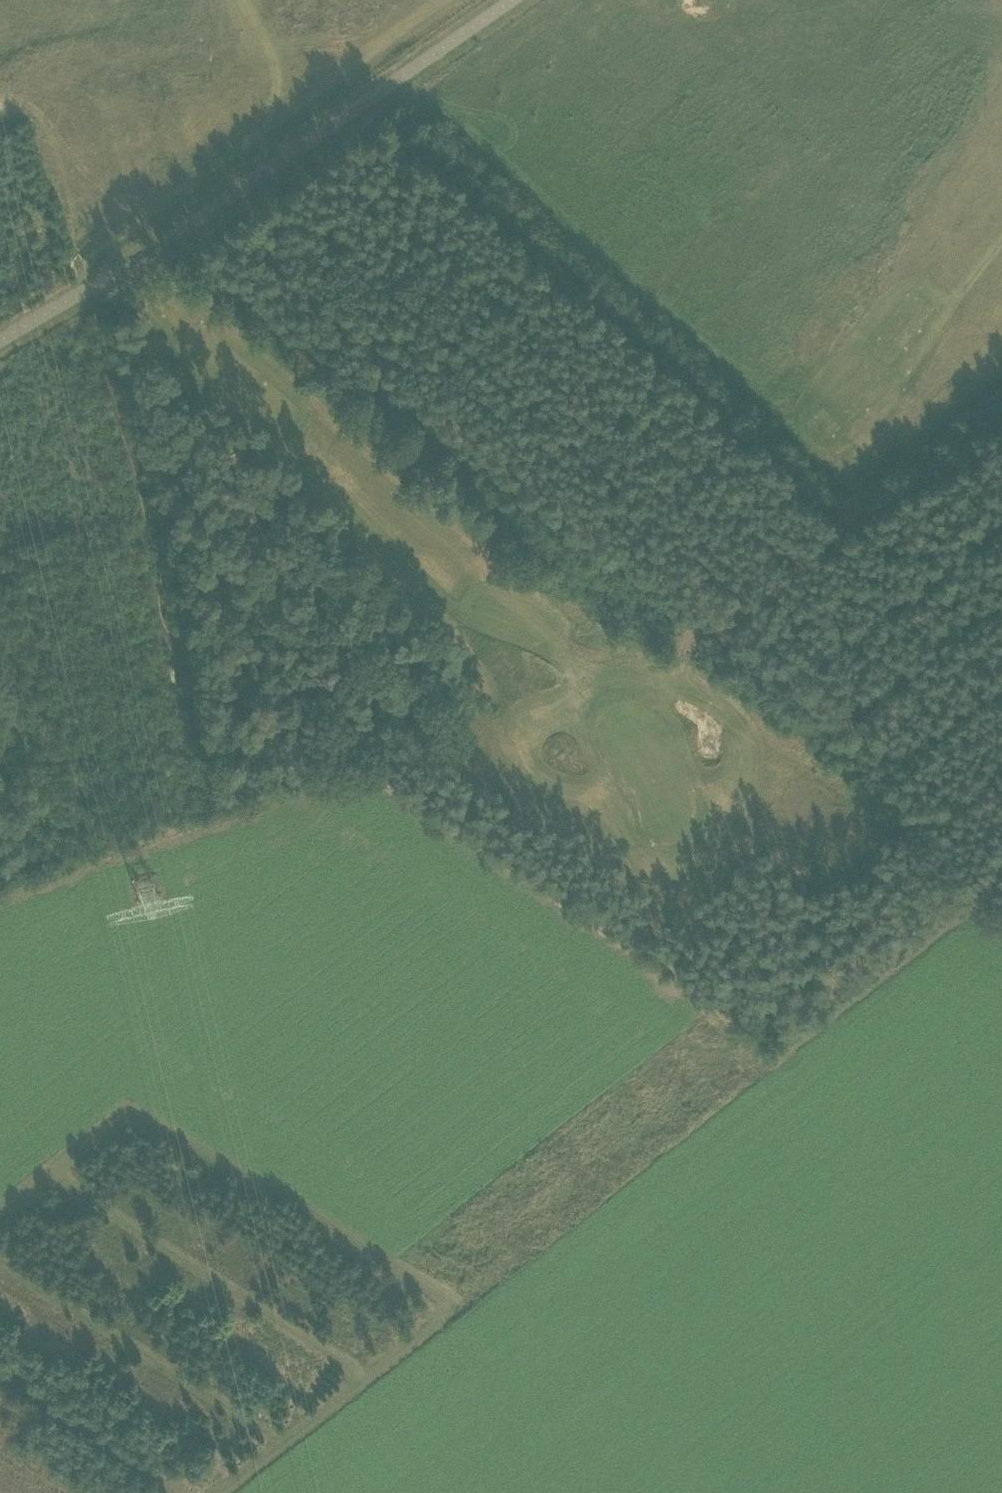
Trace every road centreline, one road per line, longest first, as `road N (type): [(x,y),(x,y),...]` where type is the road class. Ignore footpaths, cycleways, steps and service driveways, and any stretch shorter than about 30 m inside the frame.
road 1 (track): [(0,1206),(129,1104),(462,1303),(226,1492)]

